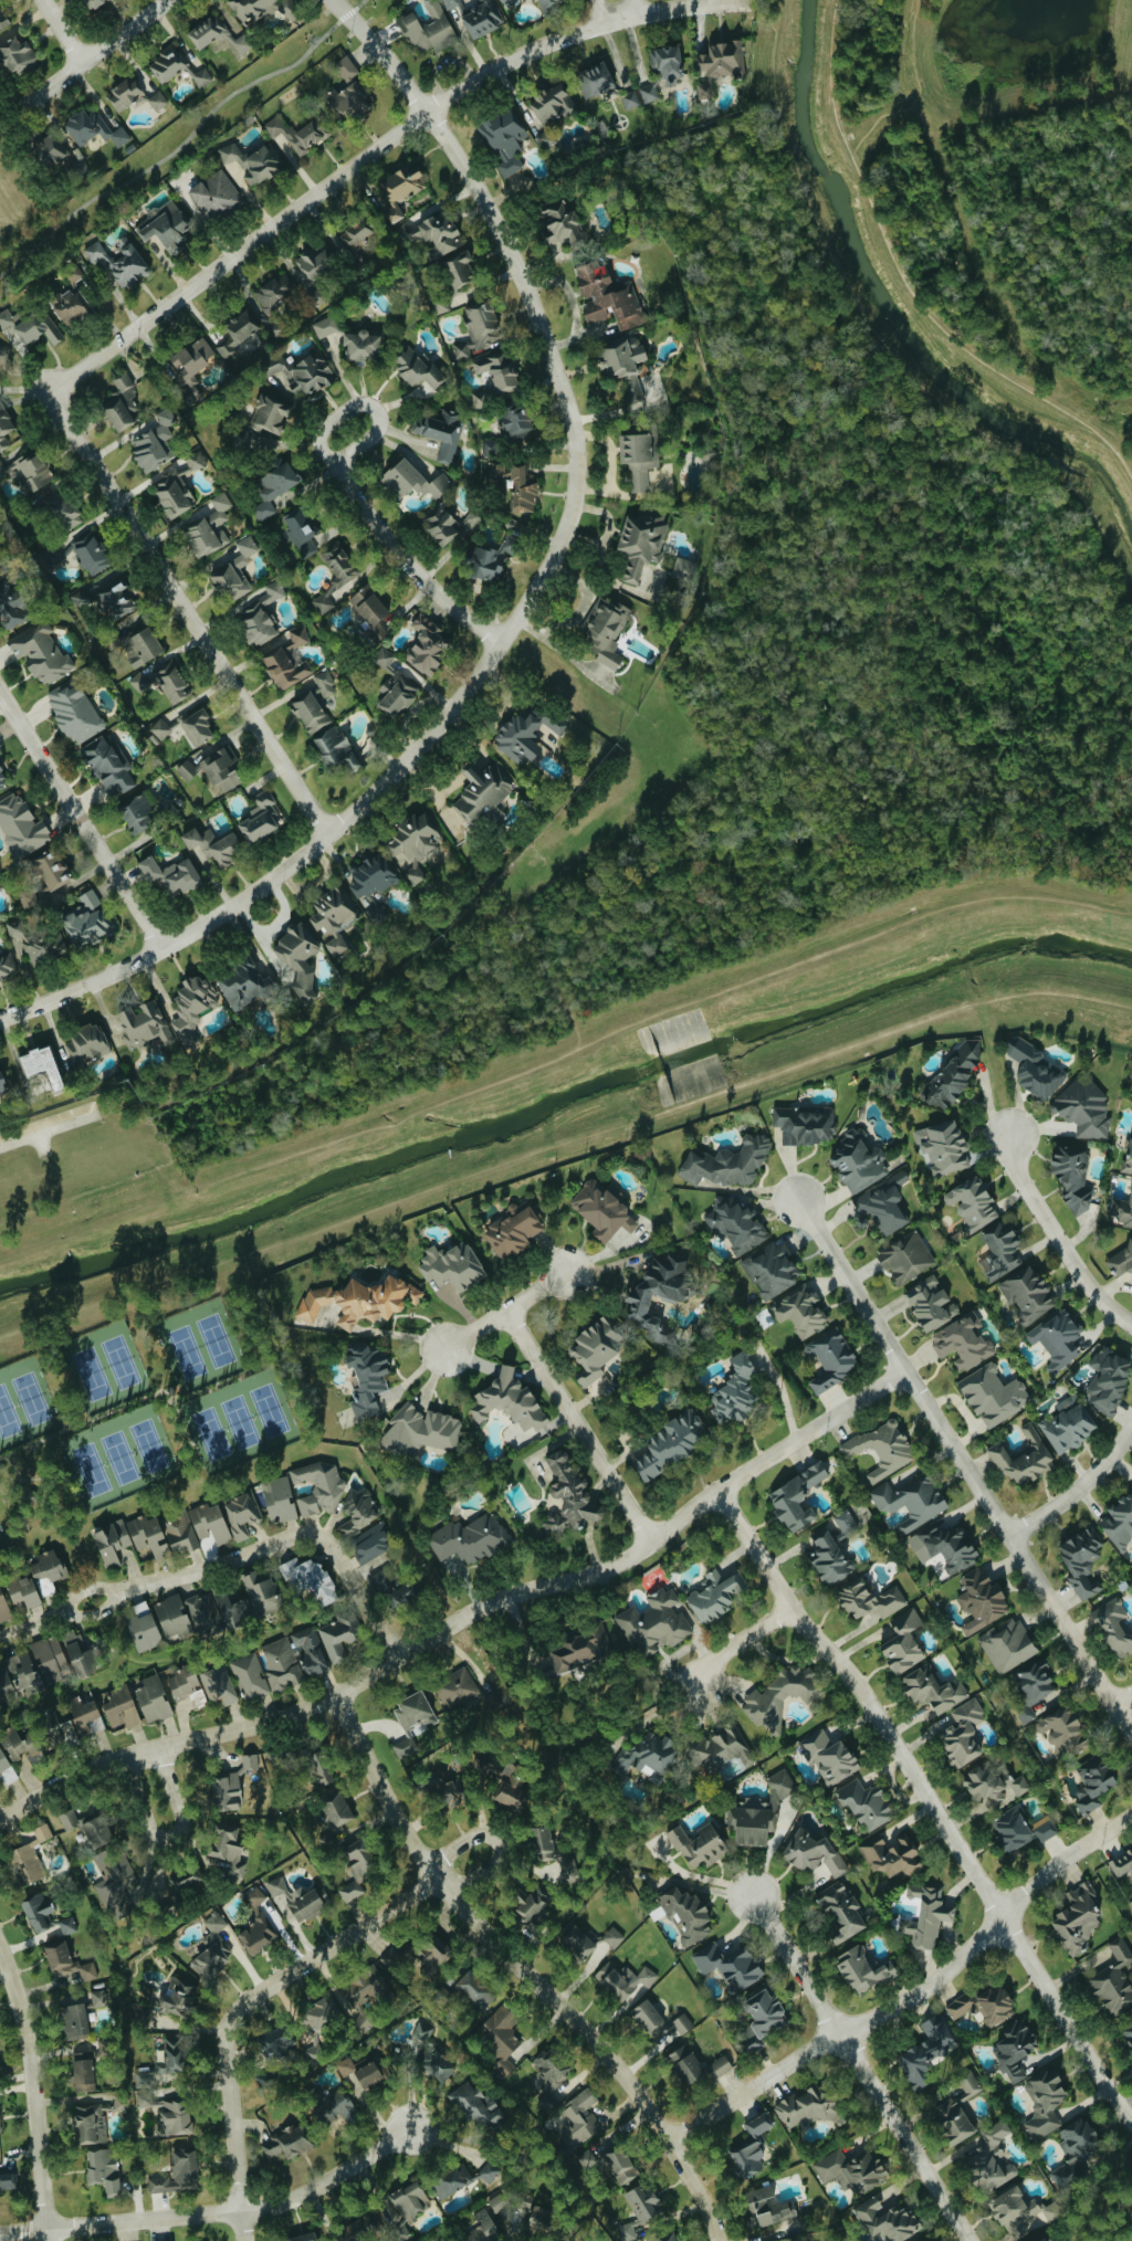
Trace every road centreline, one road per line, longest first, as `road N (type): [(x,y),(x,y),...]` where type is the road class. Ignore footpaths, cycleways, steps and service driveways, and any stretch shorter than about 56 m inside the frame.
road 1 (residential): [(0,1818),(124,1756),(234,1732),(335,1696),(517,1590),(619,1563),(905,1370)]
road 2 (residential): [(48,392),(485,73),(605,22),(748,1)]
road 3 (residential): [(0,1018),(161,947),(328,833),(462,698),(544,576),(574,495)]
road 4 (residential): [(717,1491),(789,1610),(866,1696),(1131,2119)]
road 5 (residential): [(717,2240),(700,2193),(606,2054),(491,1940),(412,1845),(335,1696)]
road 6 (residential): [(798,1199),(1131,1735)]
road 7 (residential): [(667,2139),(936,1977),(1065,1862),(1131,1816)]
road 8 (residential): [(574,495),(573,421),(513,256),(400,75),(331,0)]
road 9 (residential): [(328,833),(48,392)]
road 10 (residential): [(243,2240),(224,2045),(229,2020),(437,1880)]
road 11 (residential): [(0,2233),(264,2207),(312,2189),(410,2128)]
road 12 (residential): [(334,463),(377,429),(379,414),(369,403),(356,403),(324,427),(322,450),(401,557),(500,642)]
road 13 (residential): [(752,1894),(970,2240)]
road 14 (residential): [(161,947),(0,691)]
road 15 (residential): [(47,2240),(29,2052),(0,1948)]
road 16 (residential): [(650,1543),(505,1309)]
road 17 (residential): [(1131,1344),(1080,1280),(1034,1200),(1025,1169),(1028,1139)]
road 18 (residential): [(123,1590),(207,1569),(292,1535),(322,1538)]
road 19 (residential): [(4,118),(167,0)]
road 20 (residential): [(124,1756),(148,1830),(170,1838),(181,1818),(158,1747)]
road 21 (residential): [(437,1880),(473,1877),(495,1861),(496,1840),(476,1833),(450,1852),(437,1880)]
road 22 (residential): [(1009,1537),(1110,1458),(1131,1426)]
road 23 (residential): [(566,1271),(444,1348)]
road 24 (residential): [(322,1538),(400,1656)]
road 25 (residential): [(789,1610),(727,1648),(699,1686)]

